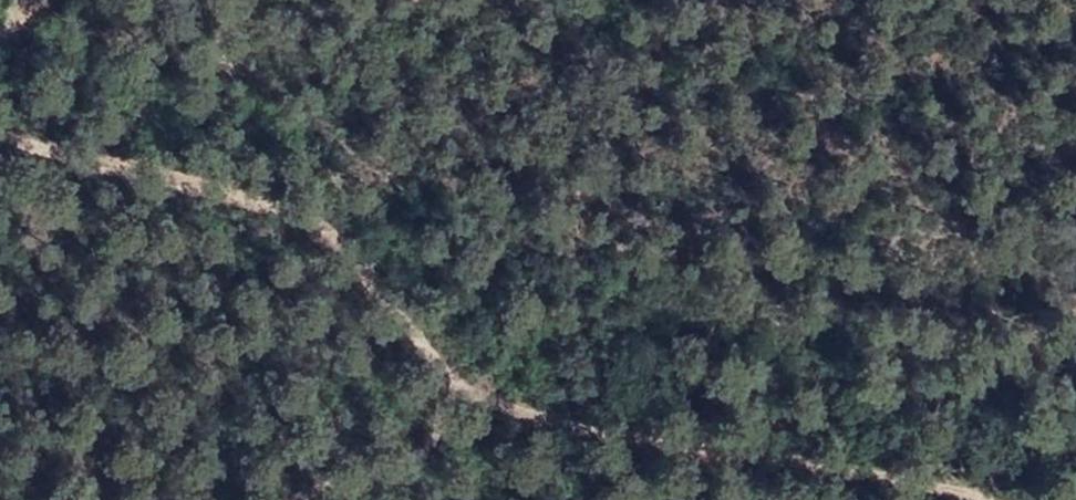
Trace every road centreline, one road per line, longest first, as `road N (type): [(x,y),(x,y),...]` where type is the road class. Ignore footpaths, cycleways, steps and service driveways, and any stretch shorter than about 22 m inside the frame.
road 1 (track): [(0,129),(32,148),(315,223),(468,383),(517,410),(686,450),(1024,499)]

